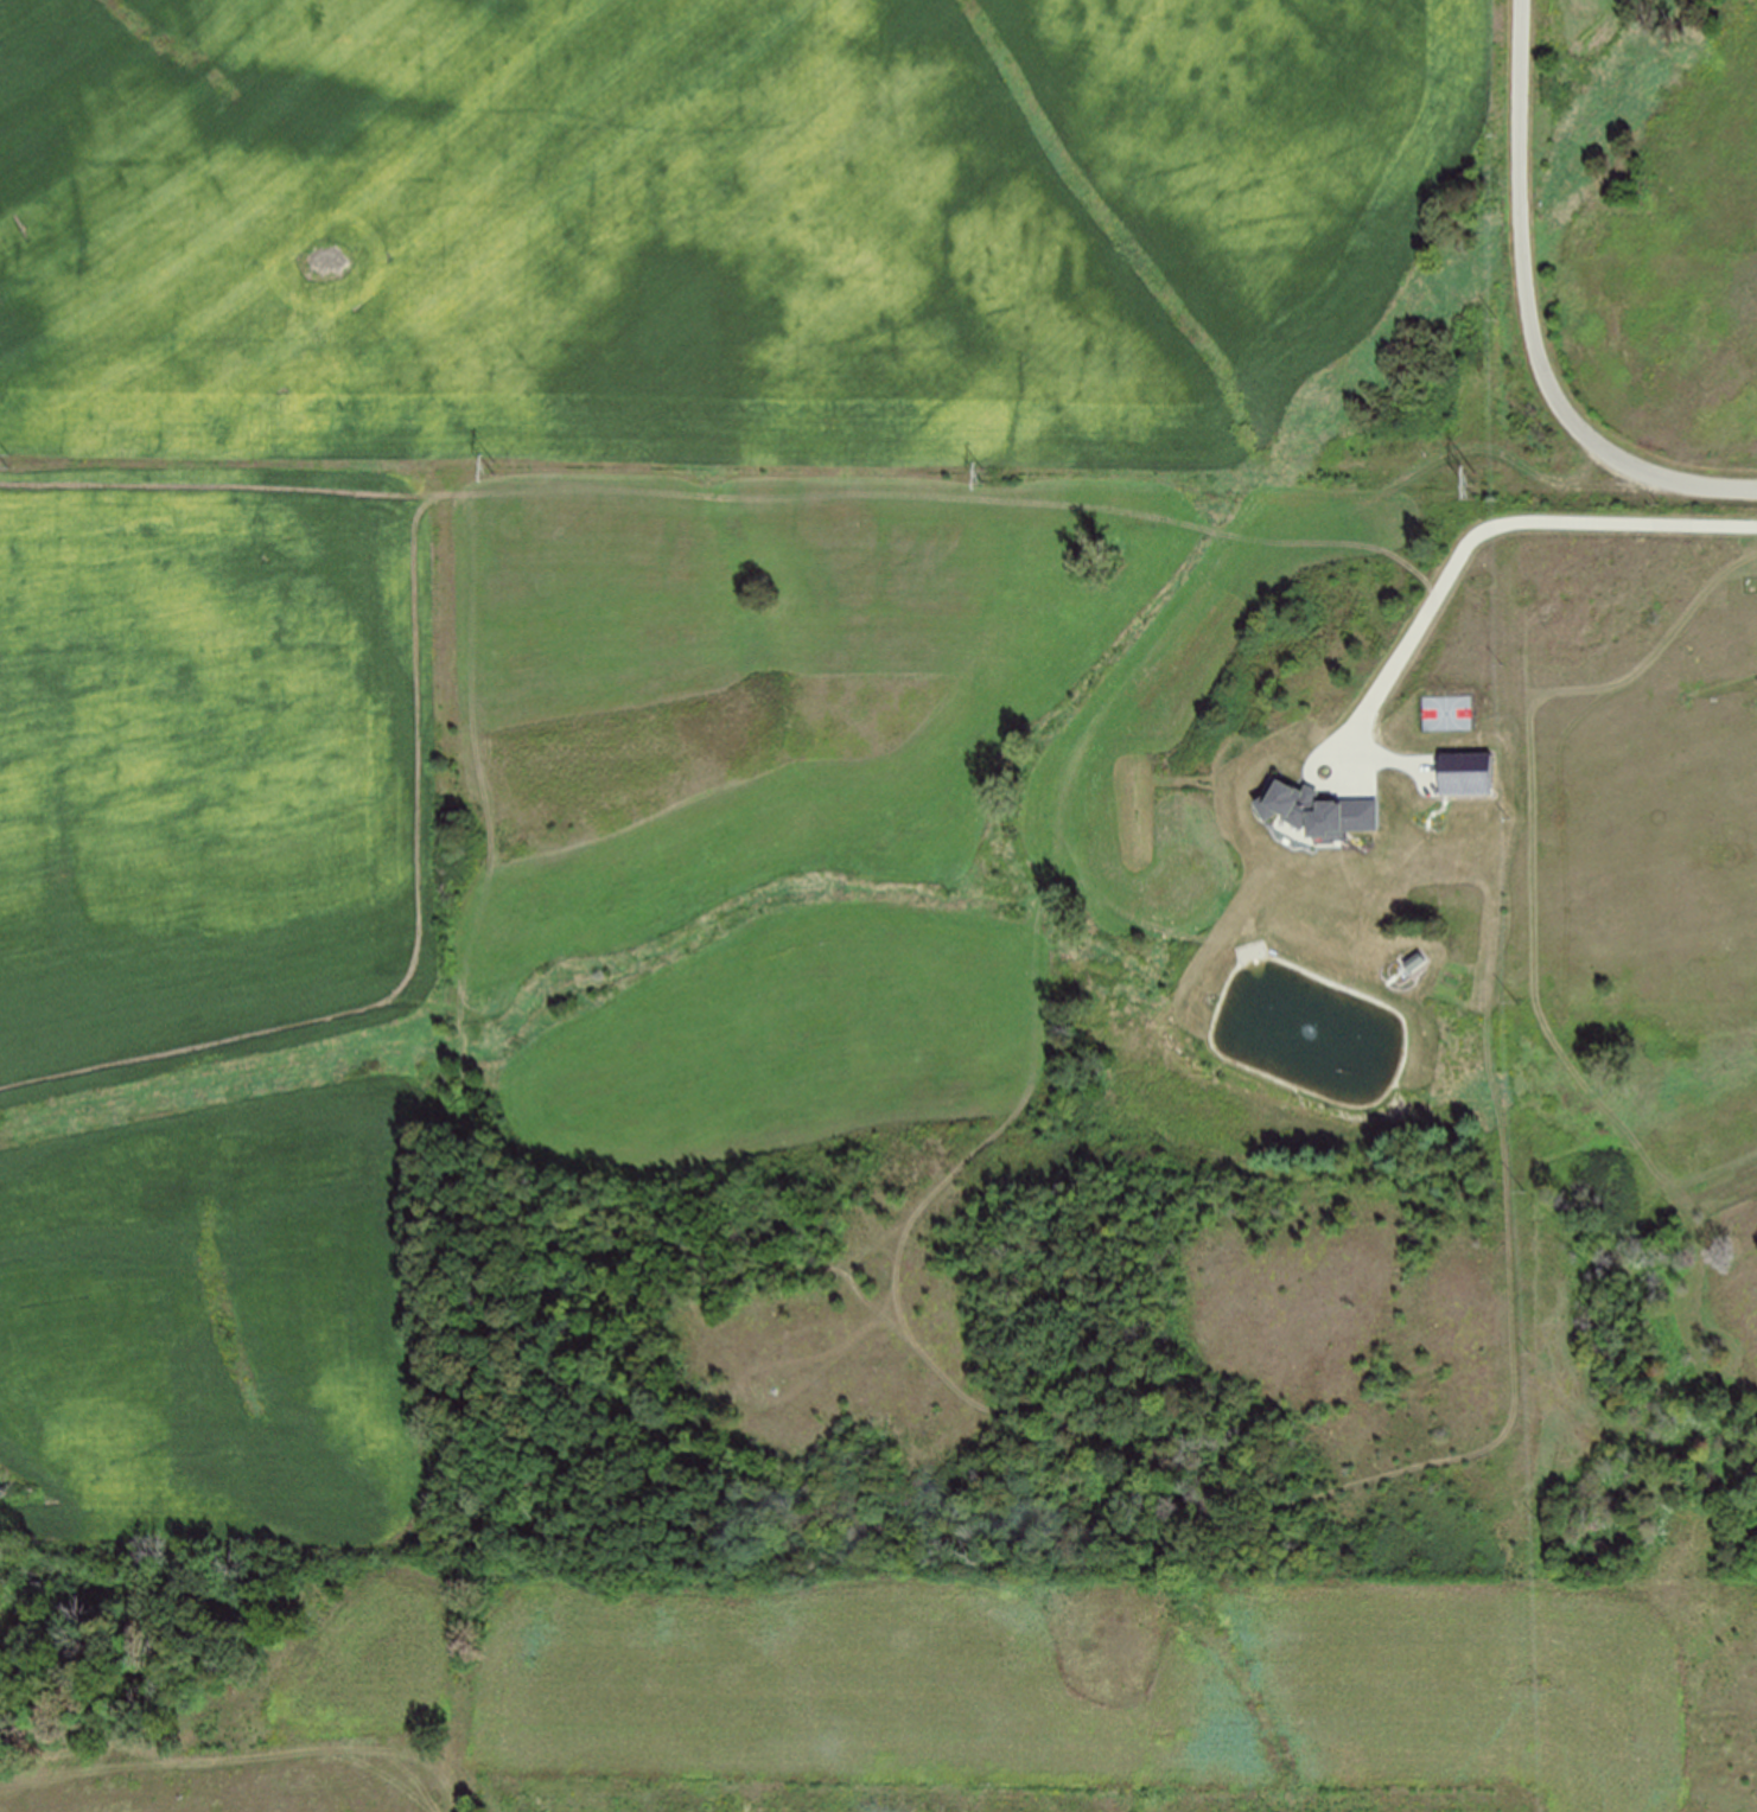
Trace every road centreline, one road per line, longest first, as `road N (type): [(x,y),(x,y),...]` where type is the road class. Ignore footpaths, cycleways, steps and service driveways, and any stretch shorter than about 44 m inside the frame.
road 1 (residential): [(1532,0),(1535,291),(1555,389),(1594,442),(1624,462),(1661,478),(1756,490)]

